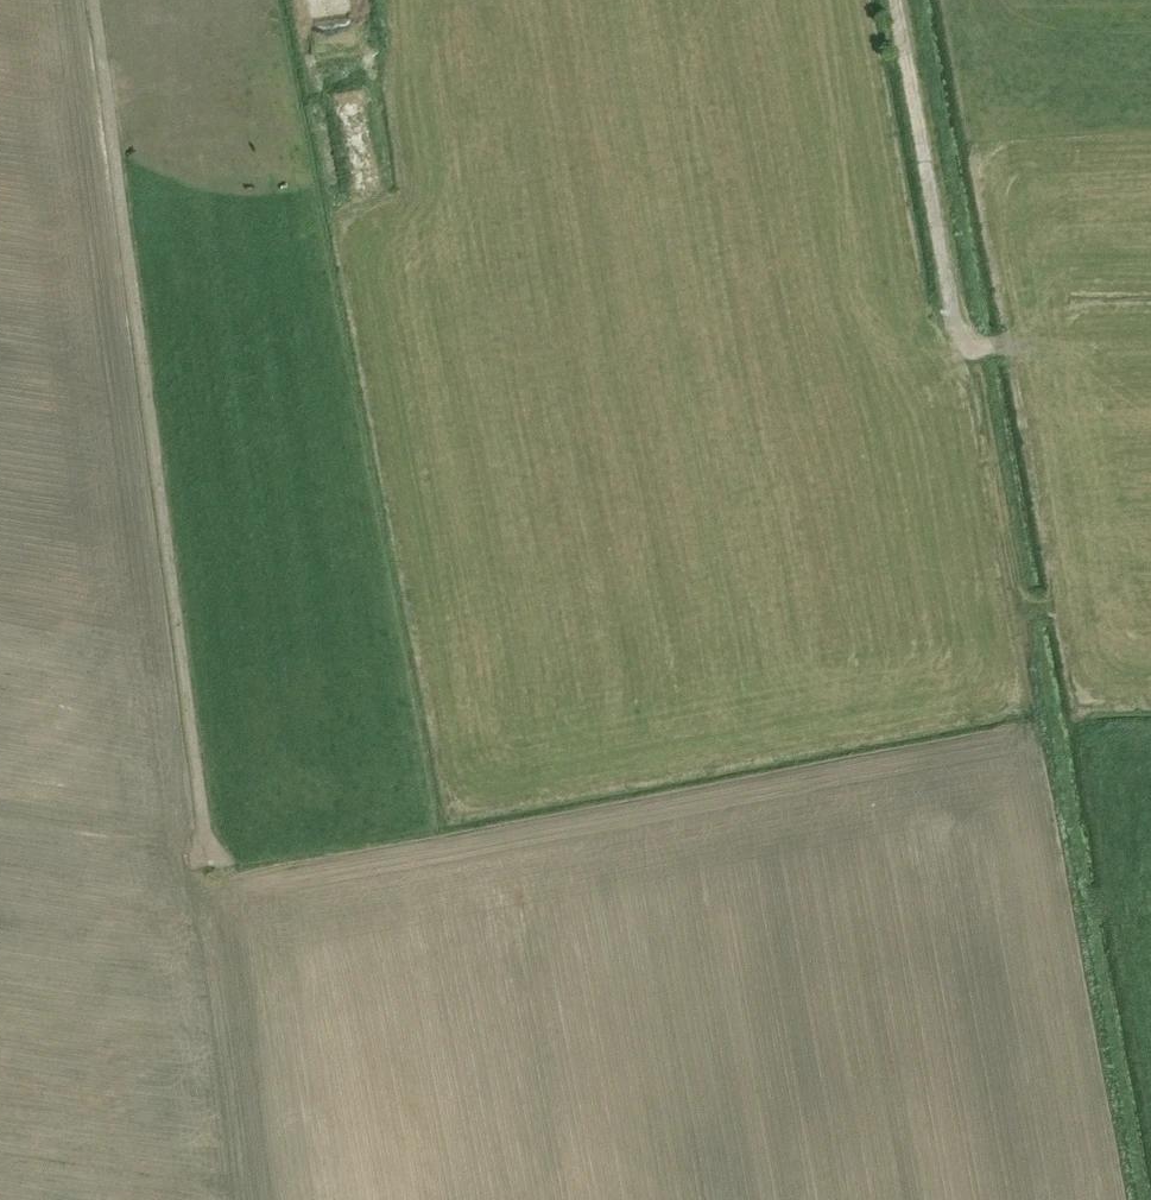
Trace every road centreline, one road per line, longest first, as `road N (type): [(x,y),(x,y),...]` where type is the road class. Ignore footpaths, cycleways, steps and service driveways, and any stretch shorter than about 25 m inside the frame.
road 1 (track): [(92,0),(205,830),(228,867)]
road 2 (track): [(896,0),(953,325),(970,346),(1008,346)]

